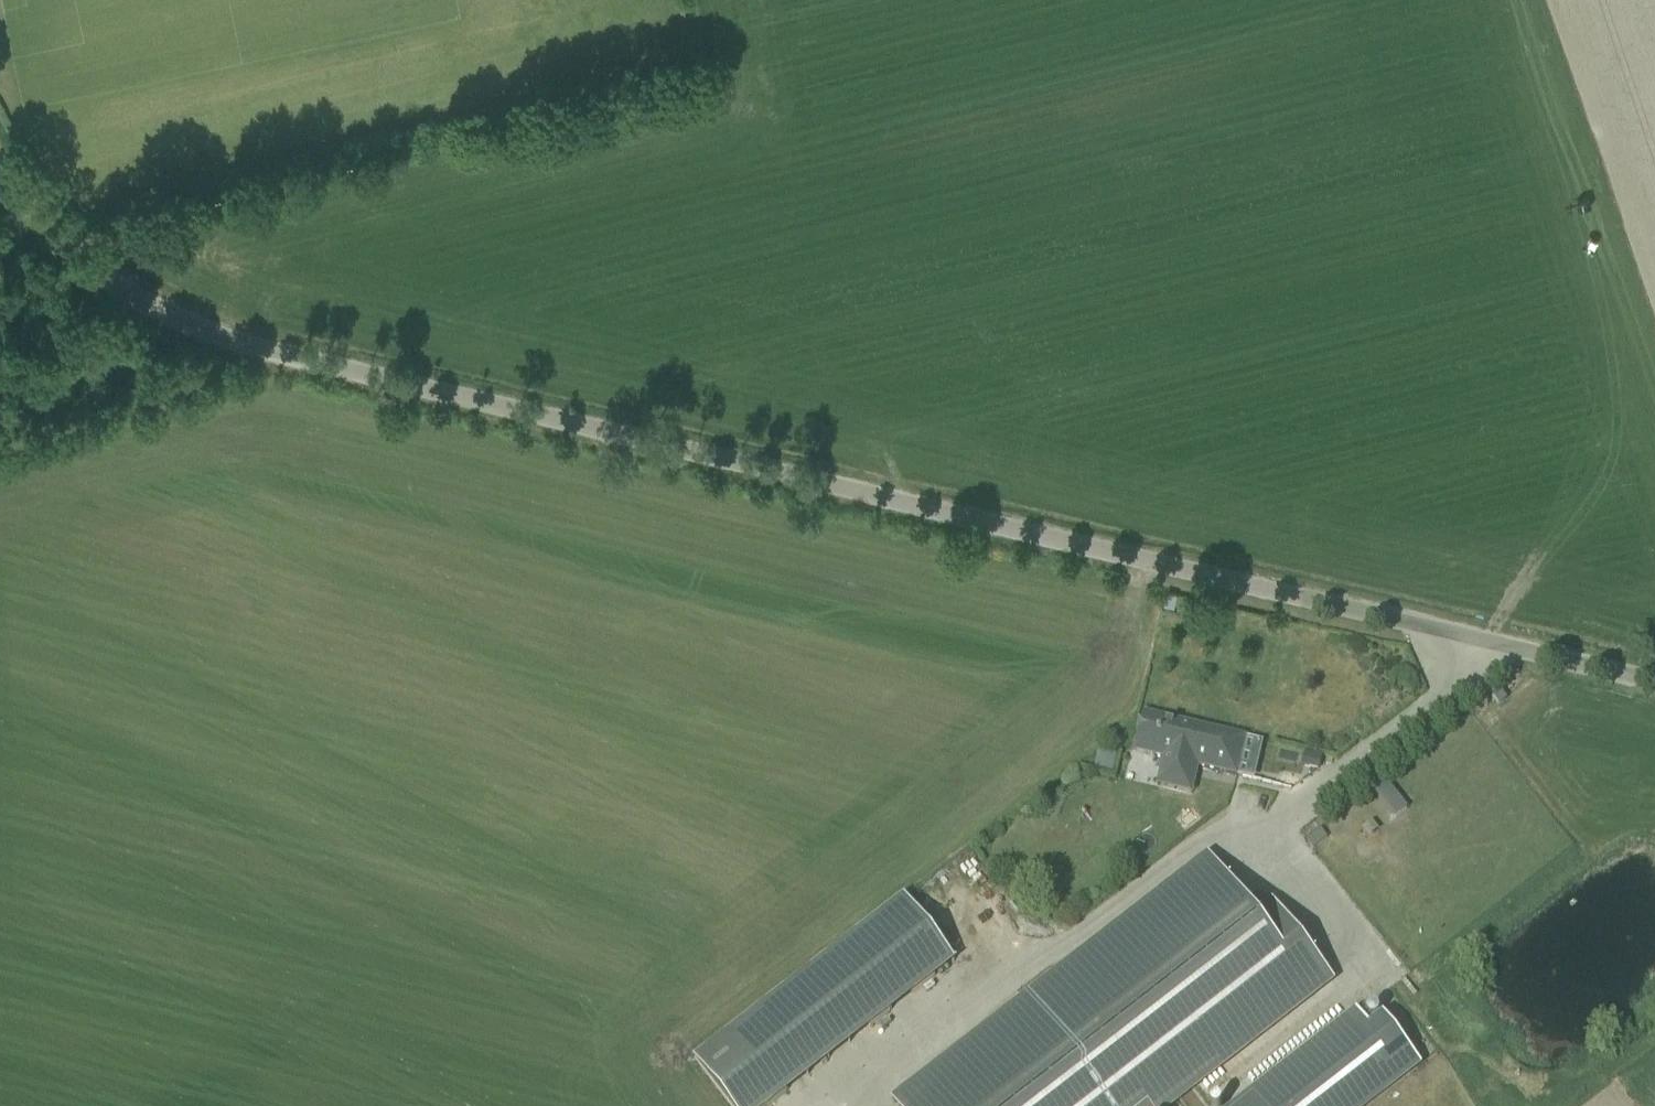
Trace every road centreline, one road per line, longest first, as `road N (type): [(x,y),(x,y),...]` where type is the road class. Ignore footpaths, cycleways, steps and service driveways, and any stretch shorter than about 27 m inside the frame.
road 1 (unclassified): [(1654,677),(271,345),(96,271),(57,242),(0,176)]

